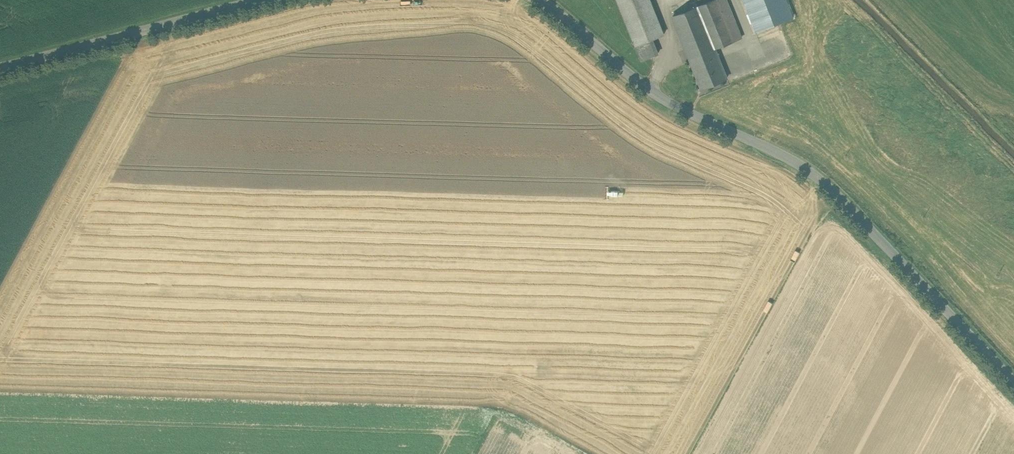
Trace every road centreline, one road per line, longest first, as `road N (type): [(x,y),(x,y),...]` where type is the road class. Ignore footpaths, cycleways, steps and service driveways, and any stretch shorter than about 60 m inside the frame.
road 1 (tertiary): [(1013,381),(821,180),(659,97),(541,0)]
road 2 (tertiary): [(260,0),(0,67)]

